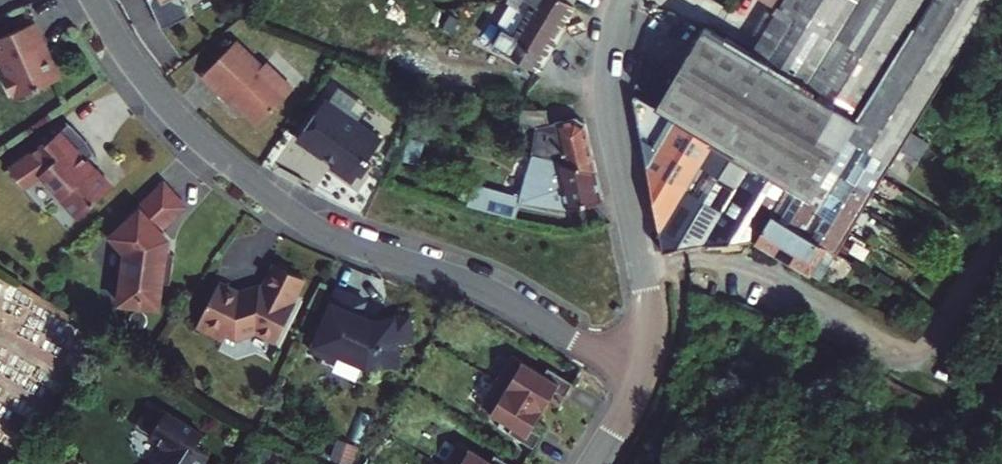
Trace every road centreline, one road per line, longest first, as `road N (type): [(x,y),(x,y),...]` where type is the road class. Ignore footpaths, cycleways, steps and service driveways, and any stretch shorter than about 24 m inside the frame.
road 1 (residential): [(636,378),(501,295),(310,225),(174,114),(92,0)]
road 2 (residential): [(636,378),(644,283),(607,78),(625,0)]

